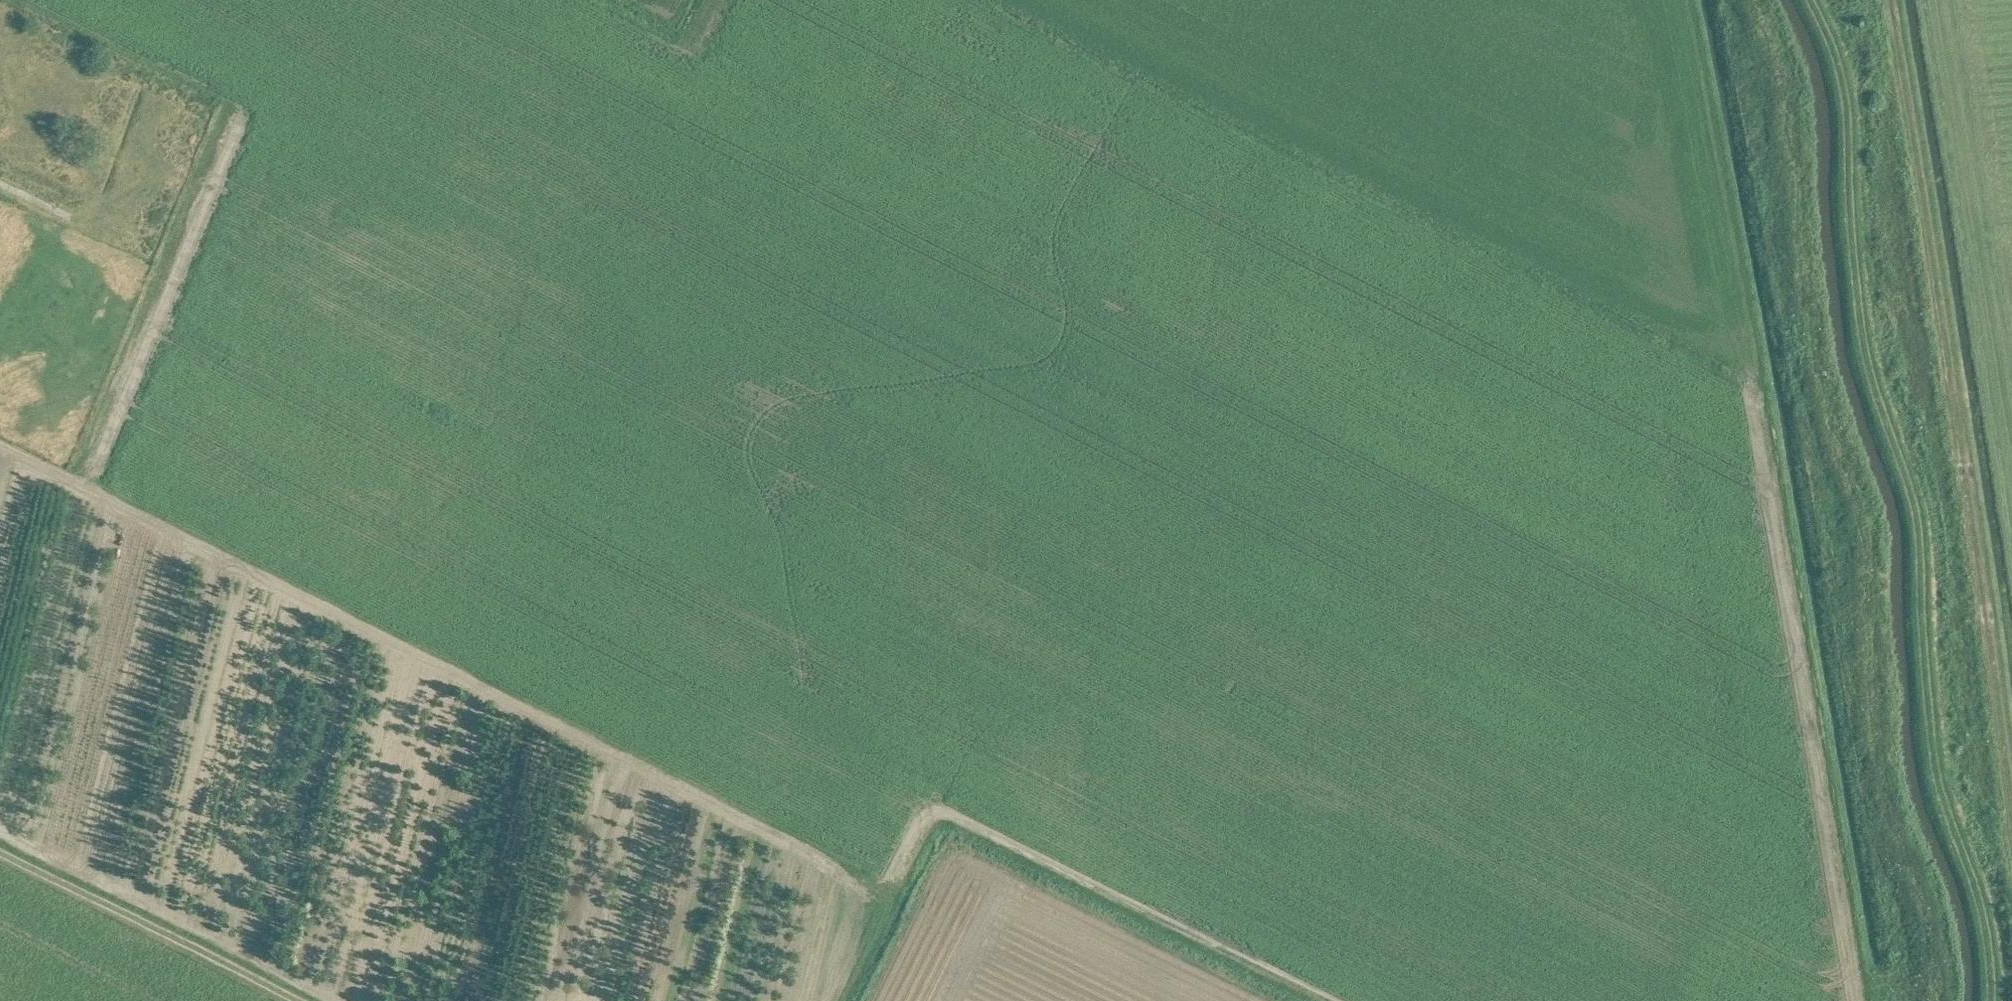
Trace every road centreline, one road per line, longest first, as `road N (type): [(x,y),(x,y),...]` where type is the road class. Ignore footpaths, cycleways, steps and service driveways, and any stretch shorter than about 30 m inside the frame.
road 1 (track): [(0,444),(838,868)]
road 2 (track): [(0,850),(299,1000)]

